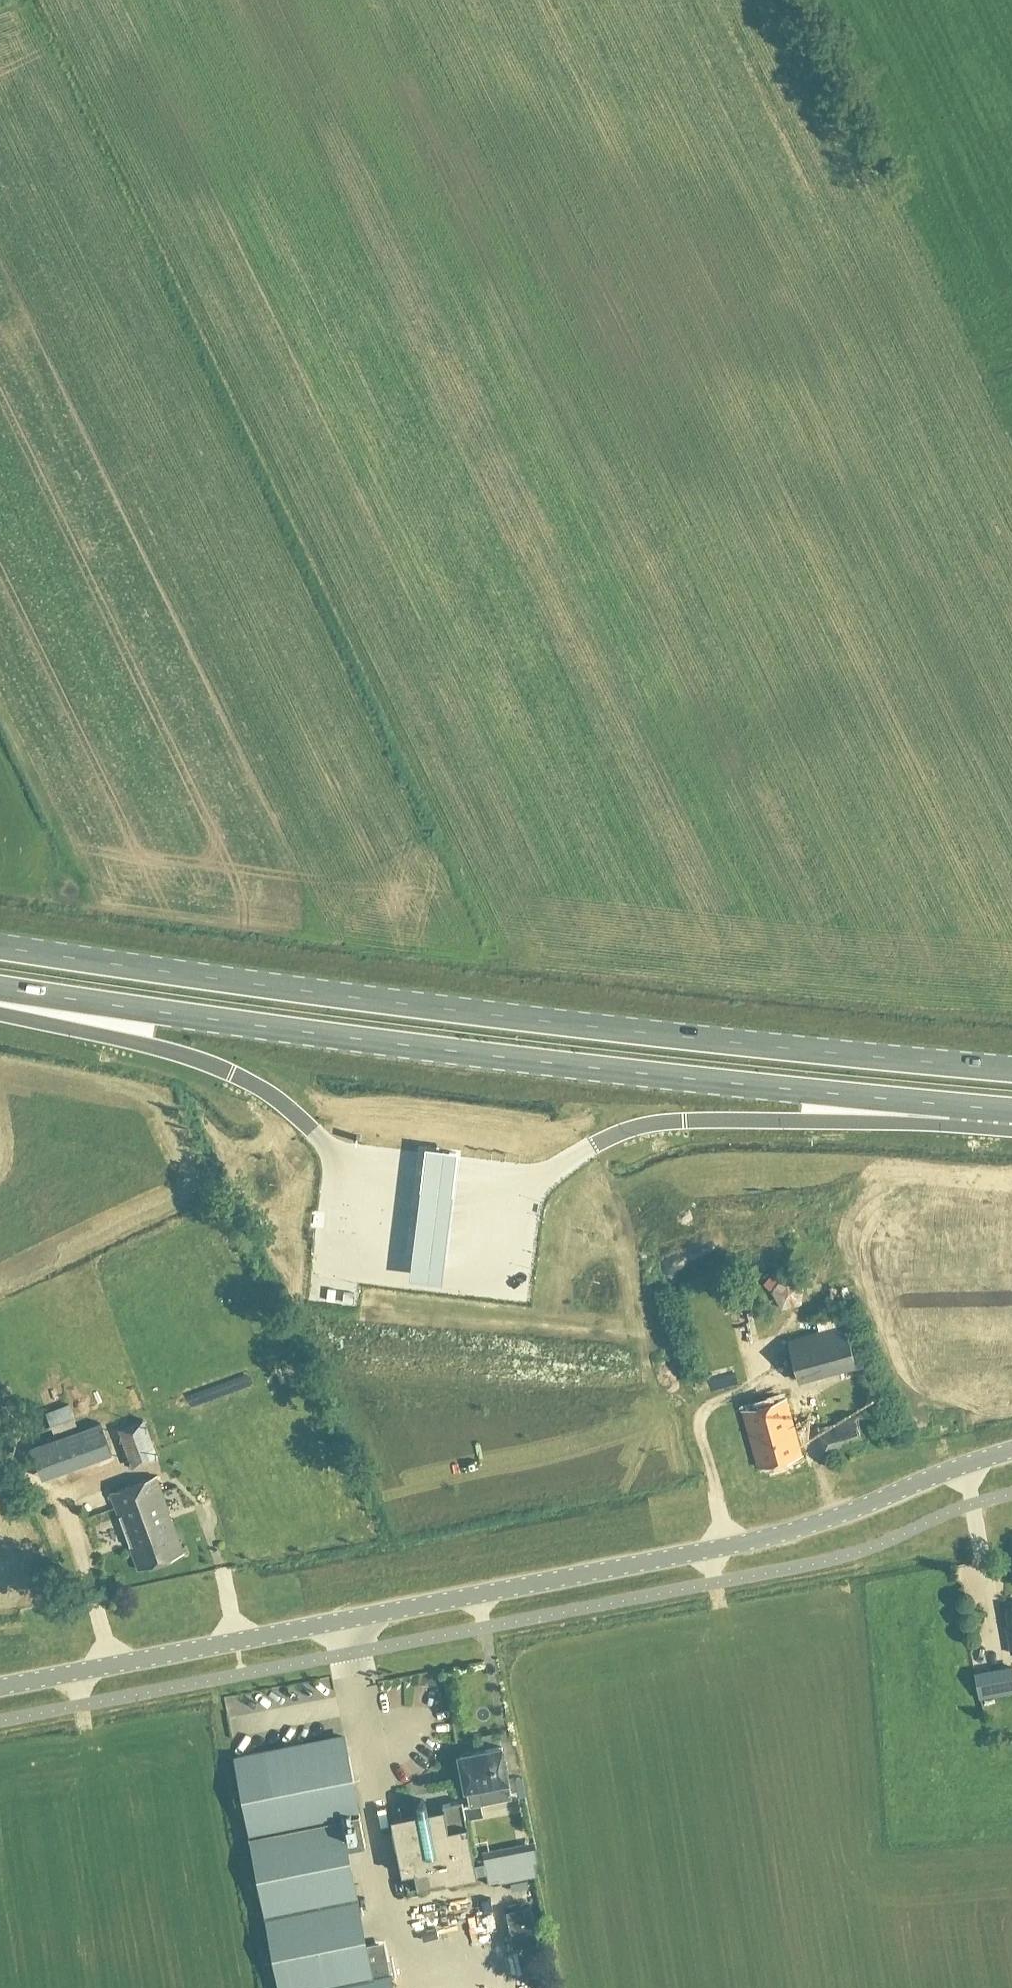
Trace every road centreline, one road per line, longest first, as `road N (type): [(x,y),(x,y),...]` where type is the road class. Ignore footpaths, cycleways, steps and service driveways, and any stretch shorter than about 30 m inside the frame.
road 1 (unclassified): [(1011,1450),(751,1542),(0,1688)]
road 2 (primary): [(1011,1070),(394,1003),(0,947)]
road 3 (primary): [(0,990),(430,1050),(954,1106)]
road 4 (primary): [(510,1196),(644,1125),(954,1106)]
road 5 (primary): [(0,997),(232,1071),(274,1096),(353,1178)]

